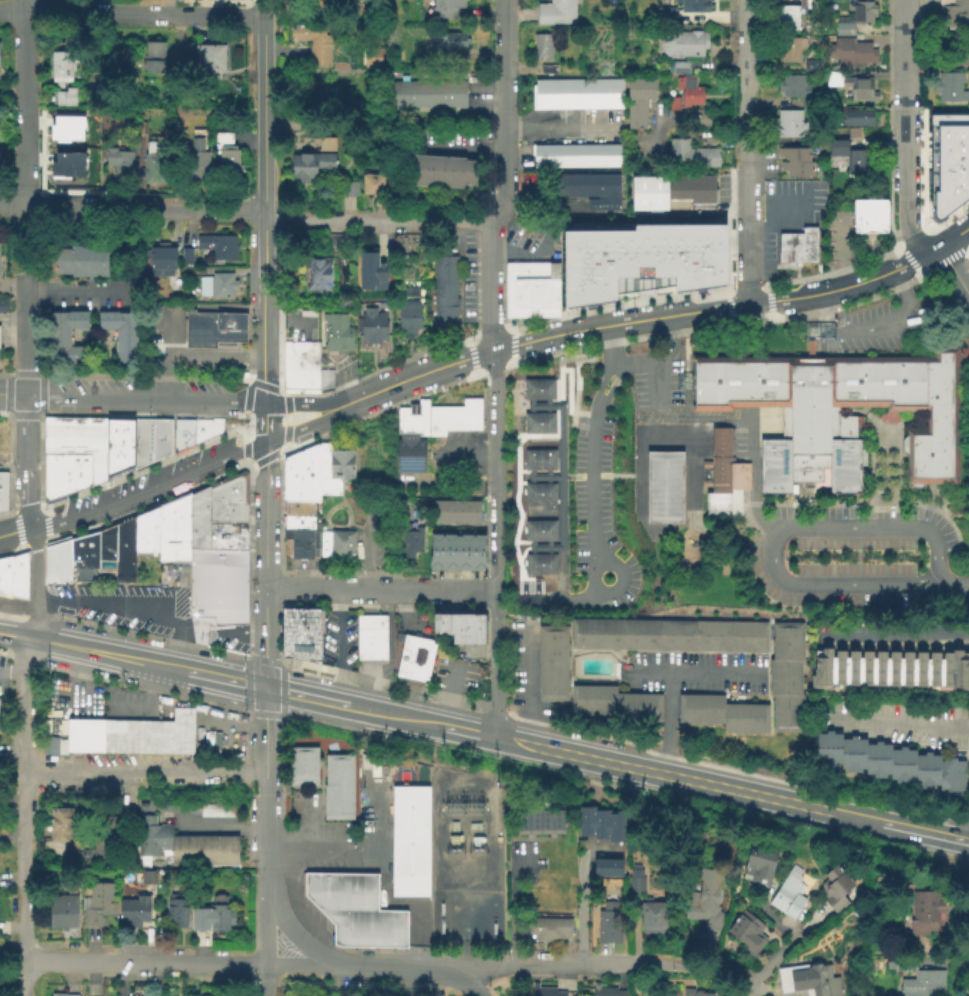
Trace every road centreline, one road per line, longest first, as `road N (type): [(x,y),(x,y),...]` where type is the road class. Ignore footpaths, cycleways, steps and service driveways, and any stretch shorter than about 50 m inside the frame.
road 1 (tertiary): [(350,403),(480,352),(560,332),(865,280),(968,224)]
road 2 (tertiary): [(264,15),(264,401)]
road 3 (residential): [(32,639),(25,995)]
road 4 (secondary): [(833,811),(494,739)]
road 5 (residential): [(340,964),(24,962)]
road 6 (residential): [(490,349),(496,661)]
road 7 (tertiary): [(263,437),(263,687)]
road 8 (tertiary): [(32,528),(171,480),(263,437)]
road 9 (track): [(264,774),(25,776)]
road 10 (tertiary): [(264,401),(26,393)]
road 11 (residential): [(497,591),(266,587)]
road 12 (residential): [(264,214),(488,224)]
road 13 (residential): [(639,964),(429,966)]
road 14 (residential): [(176,14),(0,12)]
road 15 (residential): [(743,0),(744,166)]
road 16 (residential): [(106,208),(264,214)]
road 17 (secondary): [(186,671),(32,639)]
road 18 (residential): [(903,108),(905,222),(930,247)]
road 19 (residential): [(504,83),(504,197),(488,224)]
road 20 (residential): [(744,166),(745,305)]
road 21 (secondary): [(968,840),(833,811)]
road 22 (tertiary): [(263,687),(264,825)]
road 23 (tertiary): [(264,825),(266,962)]
road 24 (tertiary): [(26,393),(32,528)]
road 25 (residential): [(488,224),(490,349)]

